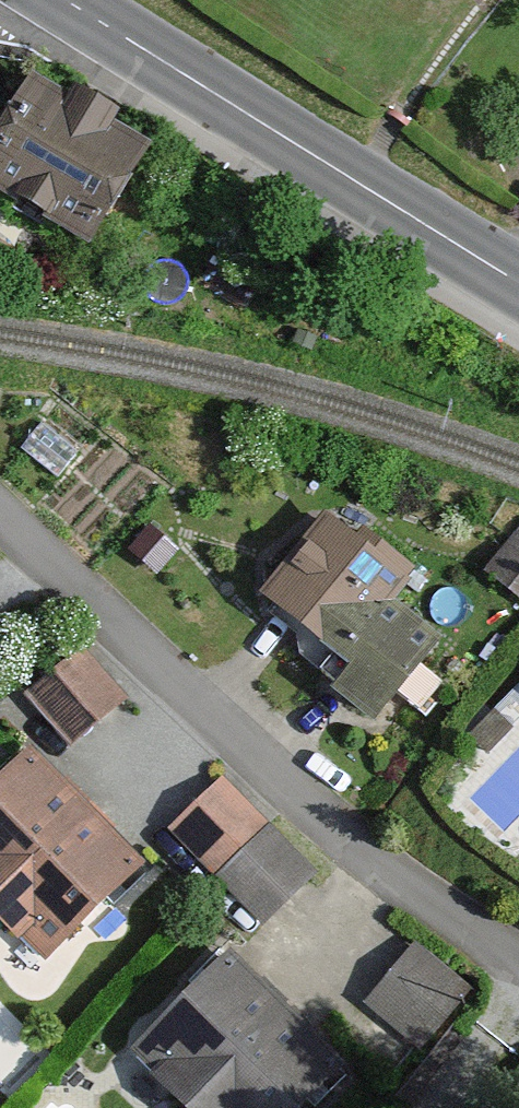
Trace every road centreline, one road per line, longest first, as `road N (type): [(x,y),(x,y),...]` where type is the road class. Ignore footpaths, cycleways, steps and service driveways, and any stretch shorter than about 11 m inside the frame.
road 1 (residential): [(0,518),(248,760),(518,964)]
road 2 (secondary): [(119,32),(518,280)]

